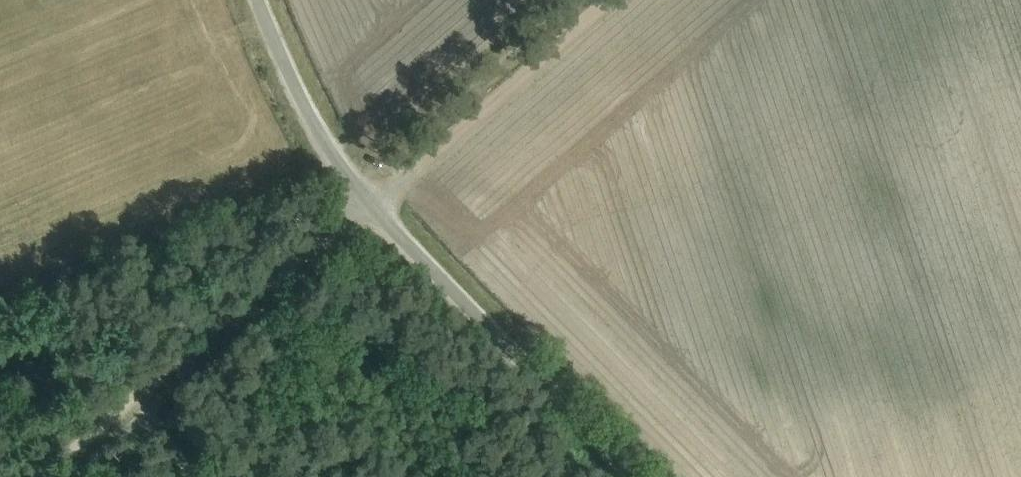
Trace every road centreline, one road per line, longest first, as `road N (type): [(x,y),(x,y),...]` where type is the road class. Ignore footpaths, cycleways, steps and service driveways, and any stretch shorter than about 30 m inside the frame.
road 1 (unclassified): [(638,476),(370,204),(302,105),(258,0)]
road 2 (track): [(611,0),(399,185)]
road 3 (track): [(145,396),(337,227)]
road 4 (track): [(52,476),(145,396)]

